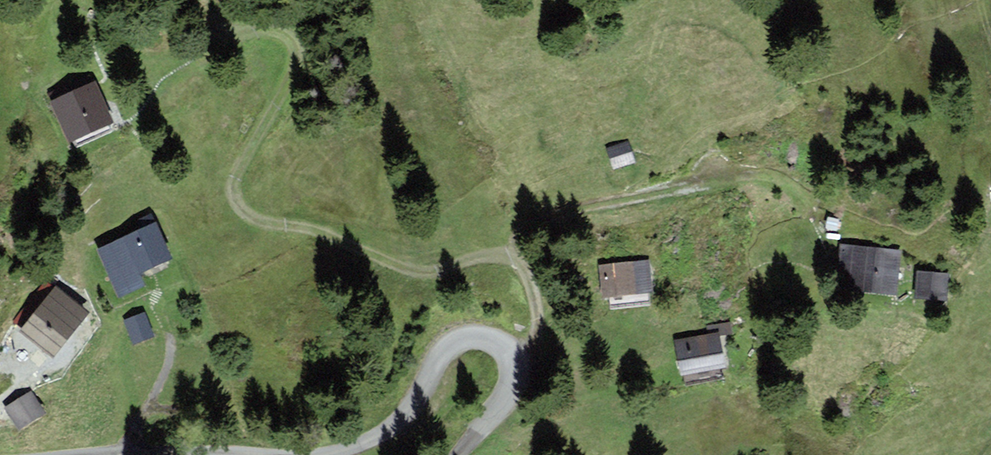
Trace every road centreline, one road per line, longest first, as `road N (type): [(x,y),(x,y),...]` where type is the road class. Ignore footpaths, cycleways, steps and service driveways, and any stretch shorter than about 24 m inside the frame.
road 1 (track): [(513,361),(537,343),(538,304),(524,269),(503,257),(448,270),(413,268),(318,228),(243,213),(235,195),(242,173),(296,73),(290,43),(218,43),(139,102)]
road 2 (track): [(315,454),(367,447),(396,426),(464,340),(504,344),(520,373),(478,454)]

